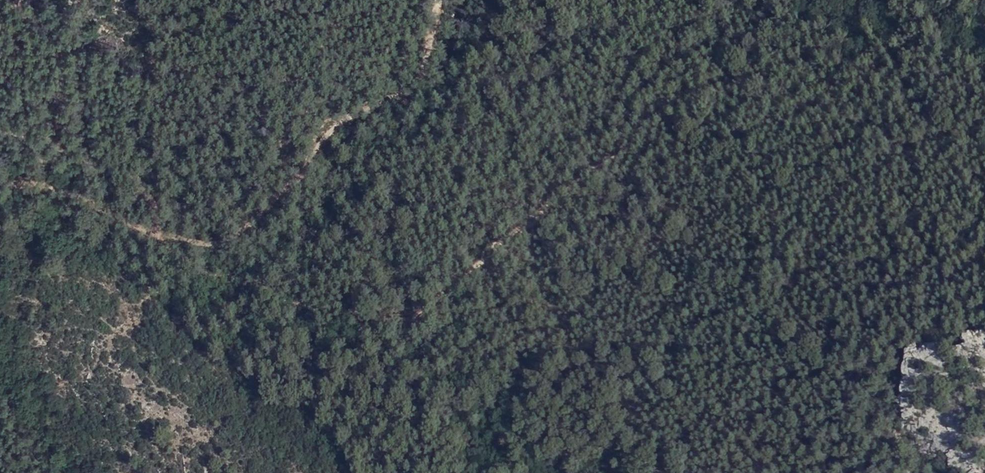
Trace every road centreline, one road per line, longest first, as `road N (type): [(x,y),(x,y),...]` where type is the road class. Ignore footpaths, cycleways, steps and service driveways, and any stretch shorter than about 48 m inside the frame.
road 1 (track): [(0,183),(12,180),(212,249),(265,209),(339,126),(434,72),(442,0)]

